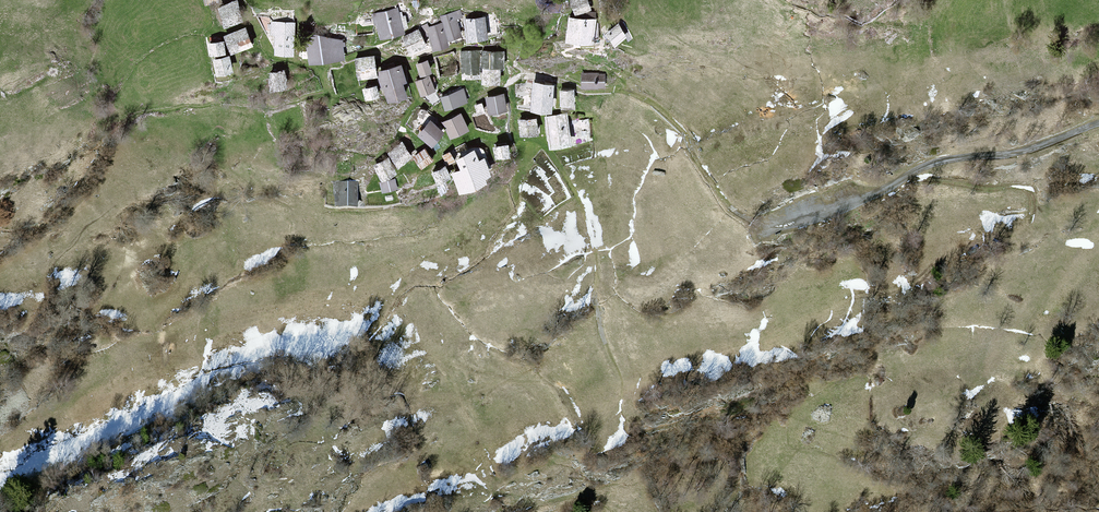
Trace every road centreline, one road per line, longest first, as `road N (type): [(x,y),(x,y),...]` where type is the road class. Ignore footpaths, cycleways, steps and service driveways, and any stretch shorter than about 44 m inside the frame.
road 1 (unclassified): [(1098,125),(952,154),(811,217),(757,221)]
road 2 (track): [(757,221),(730,209),(709,186),(686,135),(651,102),(525,74)]

